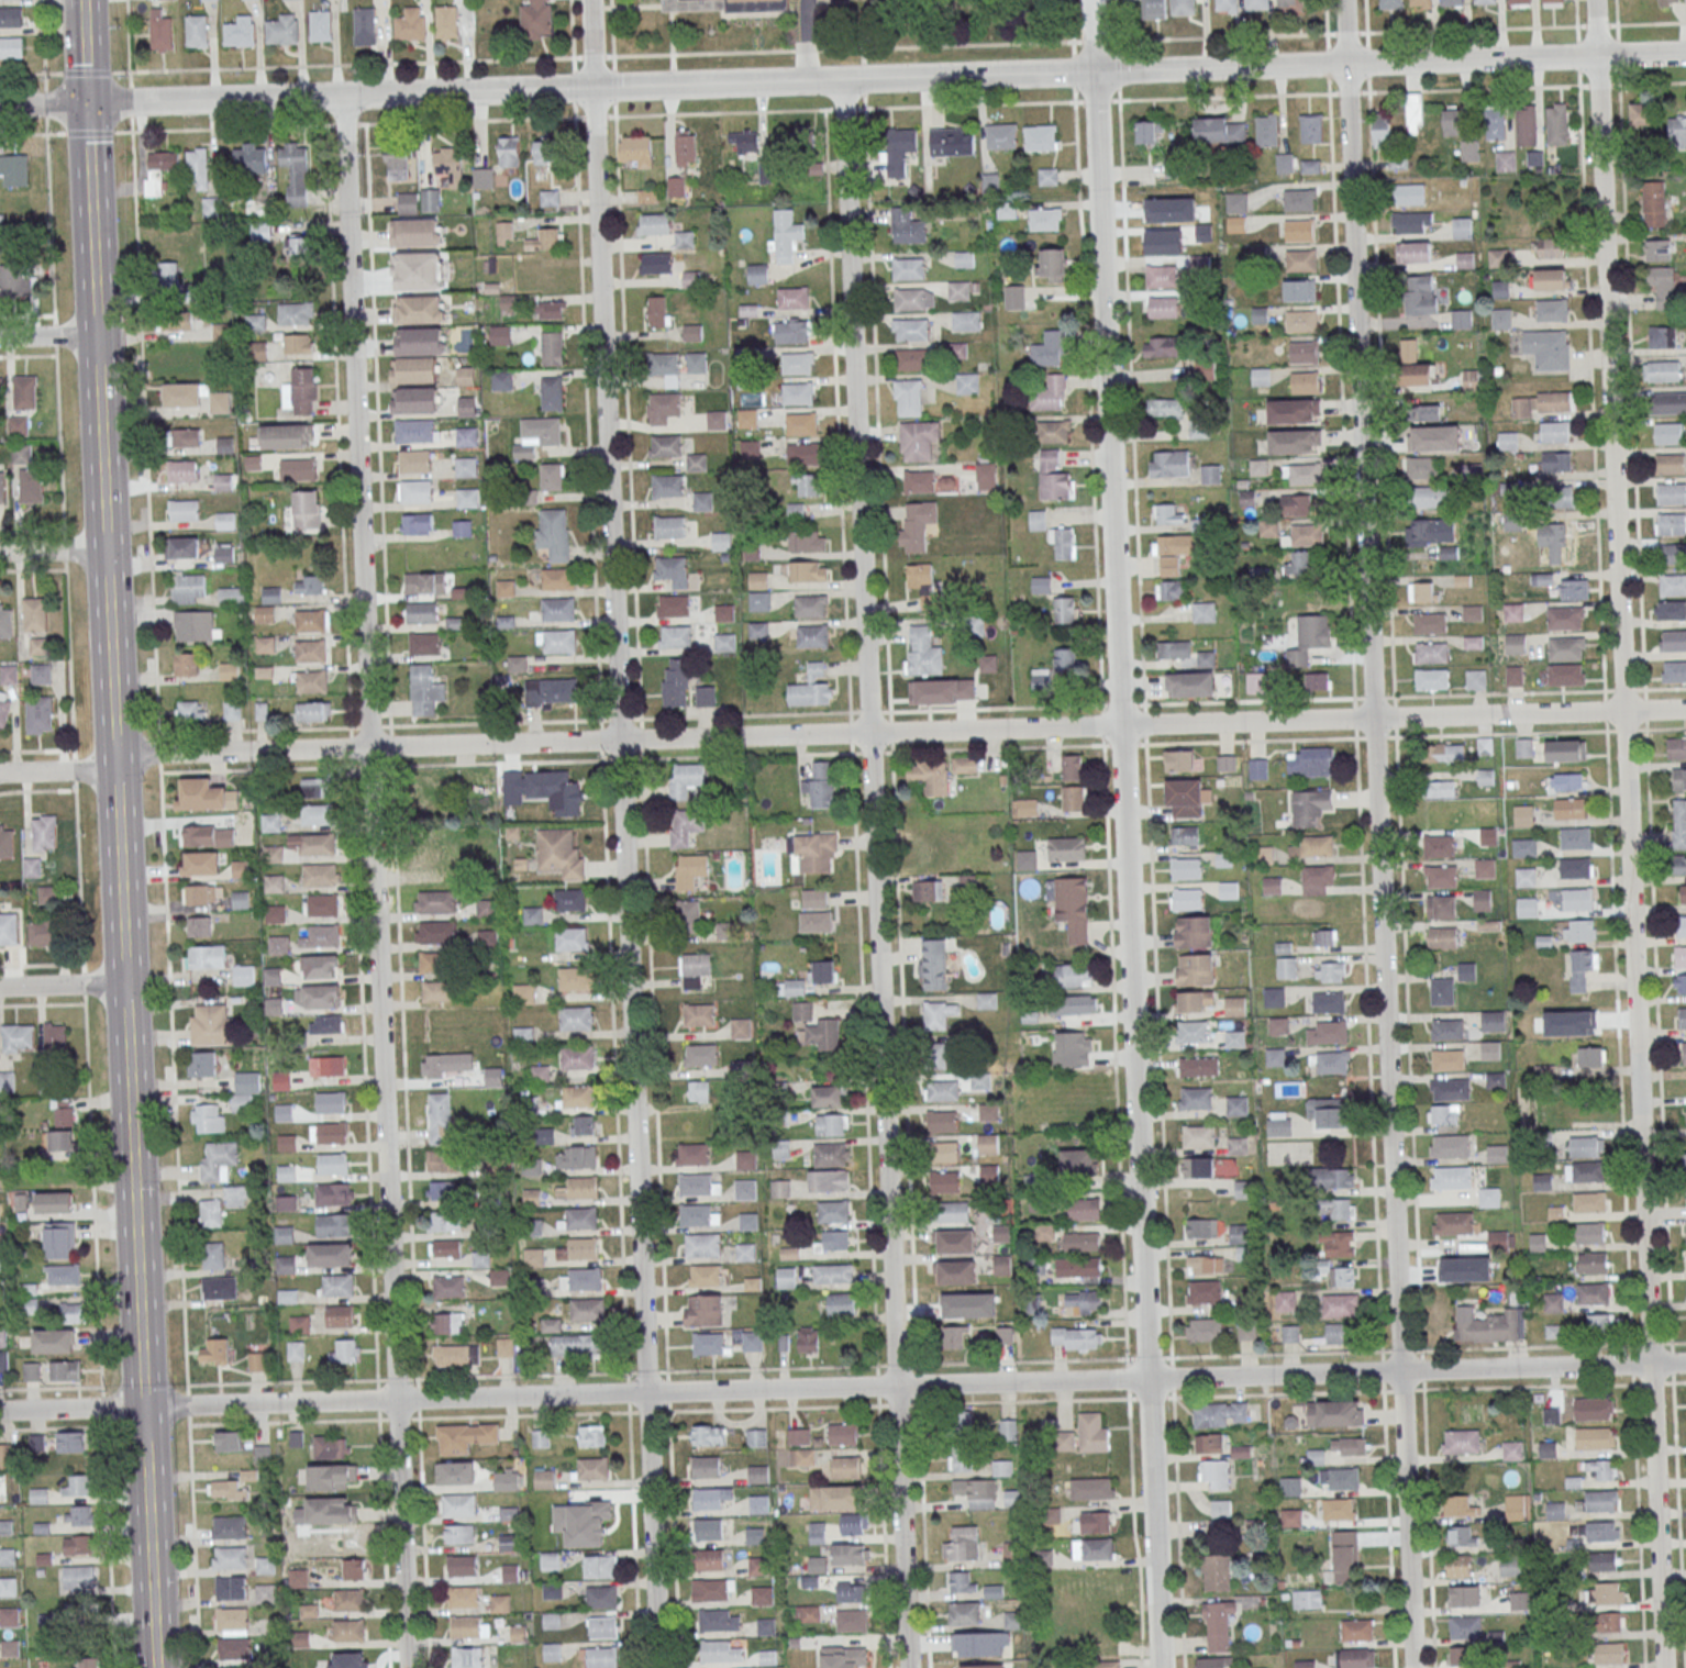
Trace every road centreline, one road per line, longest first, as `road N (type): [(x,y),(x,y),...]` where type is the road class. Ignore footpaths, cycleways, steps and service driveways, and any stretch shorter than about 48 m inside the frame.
road 1 (residential): [(1663,1667),(1594,0)]
road 2 (residential): [(660,1667),(591,0)]
road 3 (residential): [(1412,1667),(1344,0)]
road 4 (tertiary): [(1685,54),(86,103)]
road 5 (residential): [(907,1667),(844,79)]
road 6 (residential): [(408,1667),(344,94)]
road 7 (residential): [(1685,710),(159,754),(115,763)]
road 8 (secondary): [(156,1667),(91,222)]
road 9 (residential): [(1685,1363),(399,1400)]
road 10 (tertiary): [(1160,1667),(1124,725)]
road 11 (tertiary): [(1124,725),(1094,0)]
road 12 (residential): [(399,1400),(144,1408)]
road 13 (residential): [(144,1408),(0,1410)]
road 14 (residential): [(125,985),(0,987)]

